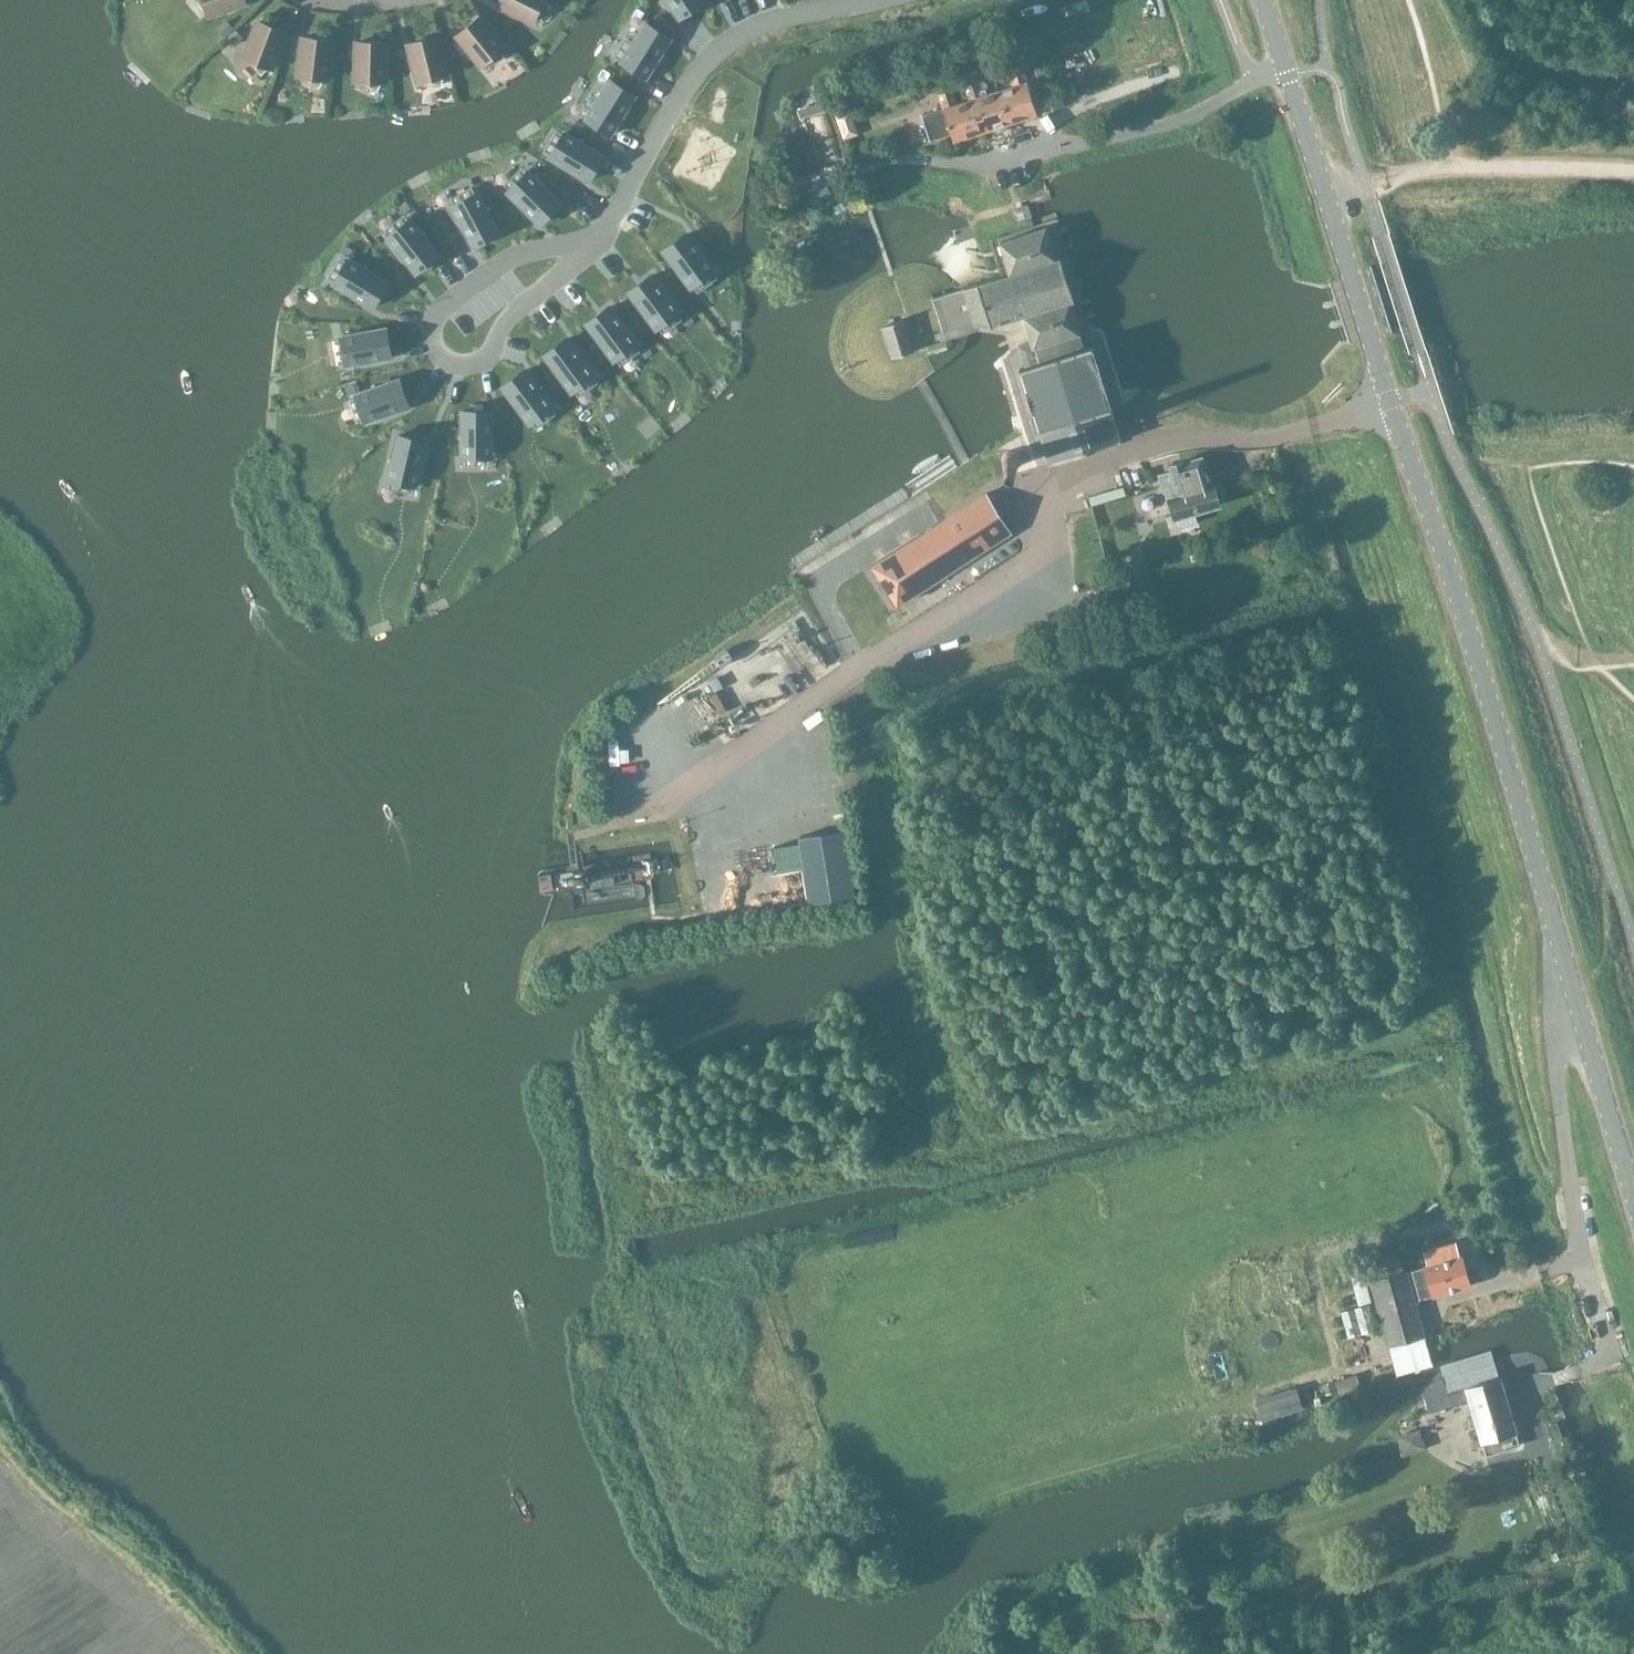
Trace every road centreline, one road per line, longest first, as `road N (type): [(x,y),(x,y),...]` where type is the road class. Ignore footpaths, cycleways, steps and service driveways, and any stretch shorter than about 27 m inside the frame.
road 1 (tertiary): [(1633,1194),(1499,731),(1289,76)]
road 2 (residential): [(1289,76),(1230,92),(1201,115),(1055,148),(964,160),(888,158),(857,170)]

